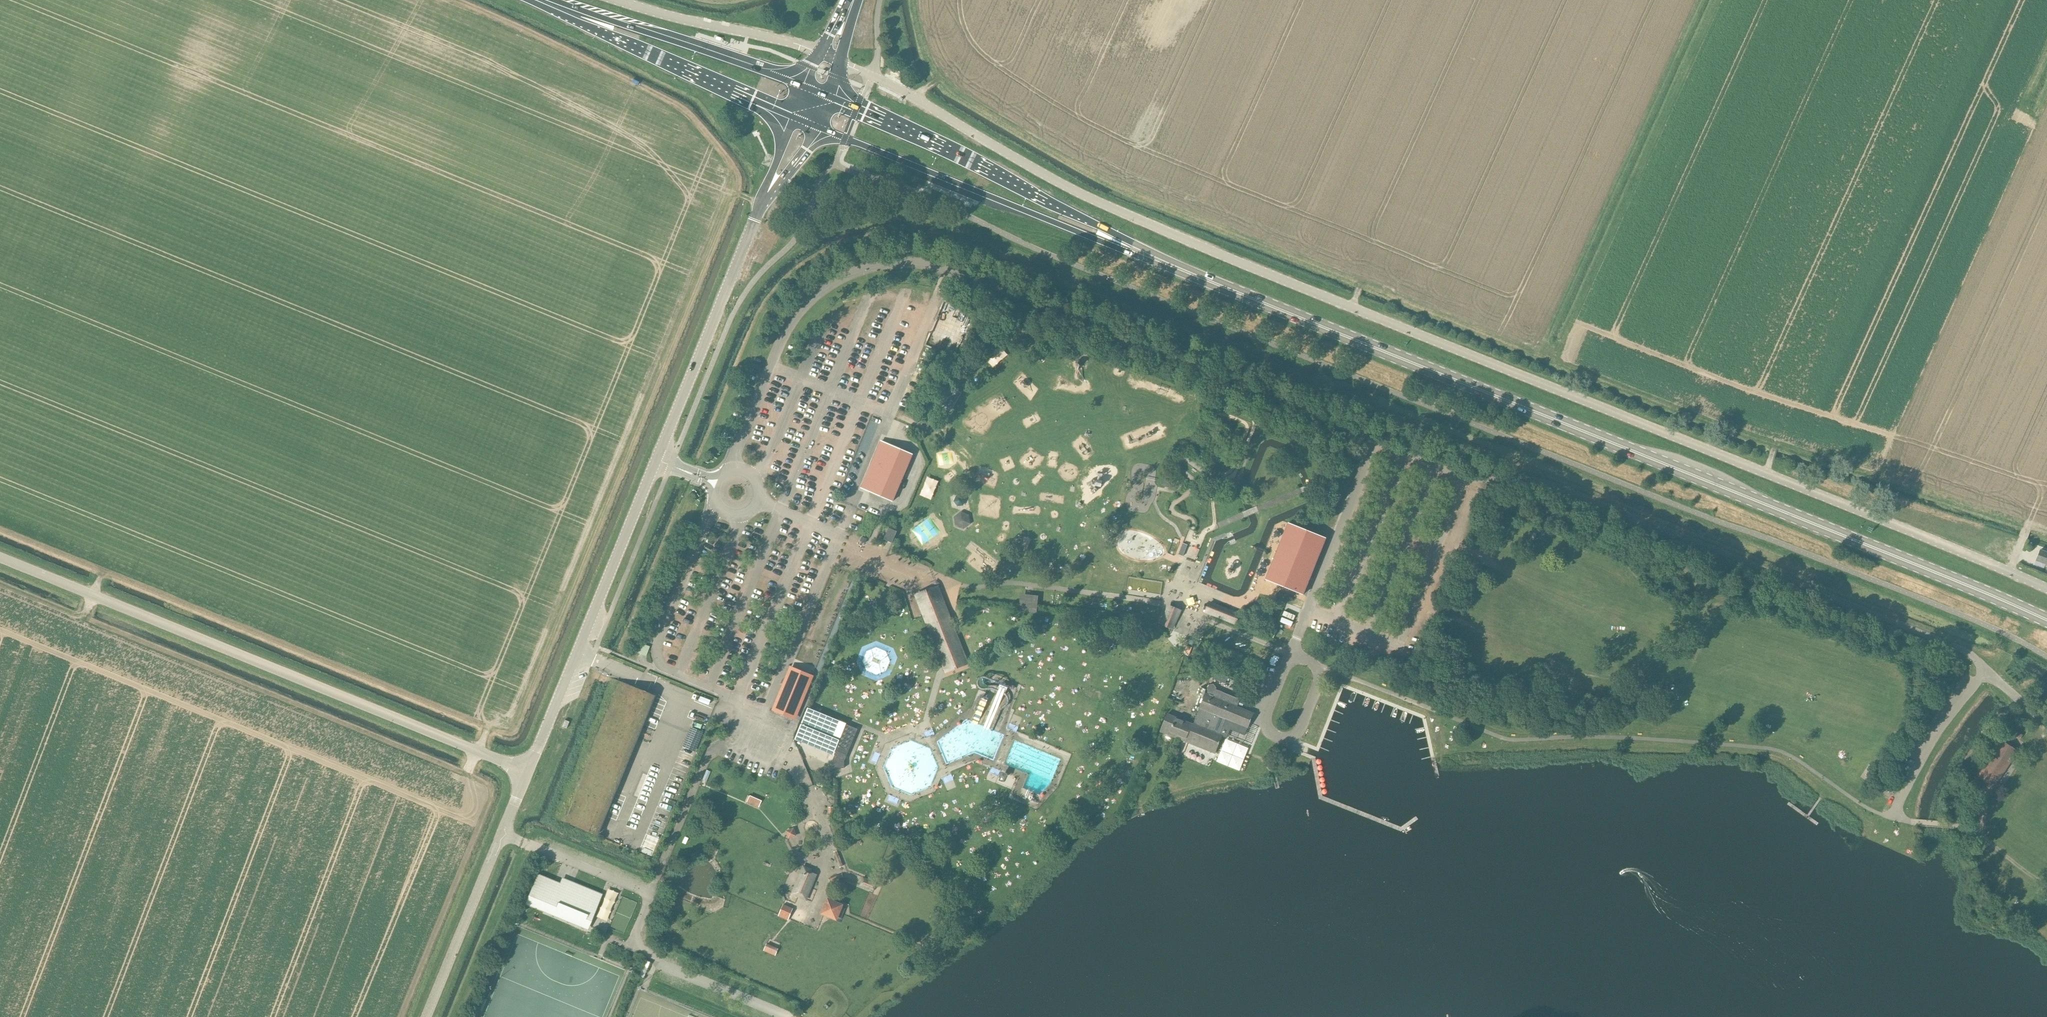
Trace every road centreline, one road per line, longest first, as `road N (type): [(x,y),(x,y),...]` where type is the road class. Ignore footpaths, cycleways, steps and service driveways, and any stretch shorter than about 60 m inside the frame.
road 1 (unclassified): [(2046,588),(1117,212),(840,62)]
road 2 (primary): [(2046,620),(1131,248)]
road 3 (unclassified): [(526,771),(767,193)]
road 4 (unclassified): [(526,771),(0,558)]
road 5 (primary): [(1131,248),(986,167),(829,97)]
road 6 (primary): [(817,127),(1131,248)]
road 7 (unclassified): [(426,1016),(526,771)]
road 8 (primary): [(581,17),(795,117)]
road 9 (primary): [(806,88),(581,17)]
road 10 (unclassified): [(822,54),(613,0)]

